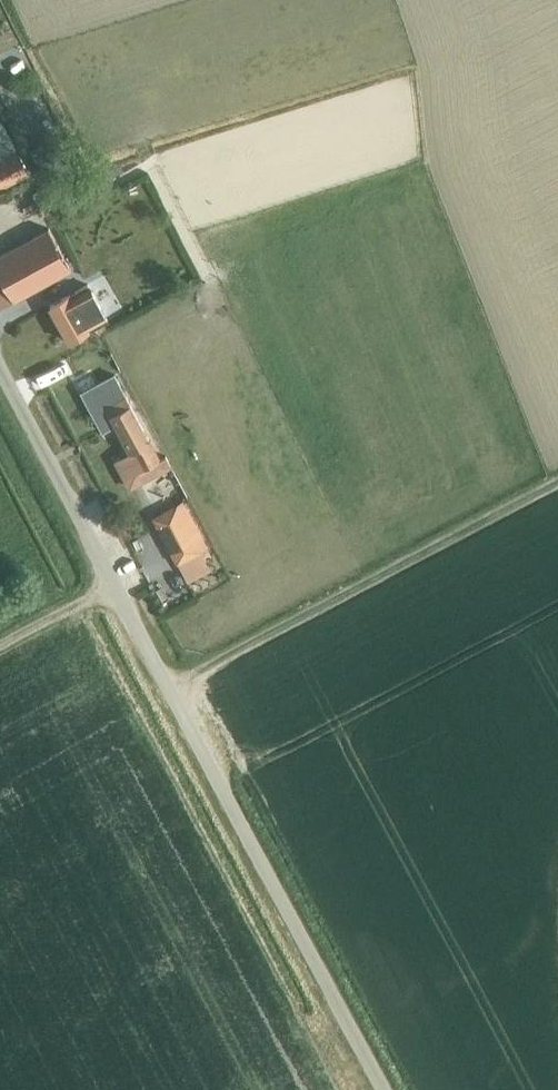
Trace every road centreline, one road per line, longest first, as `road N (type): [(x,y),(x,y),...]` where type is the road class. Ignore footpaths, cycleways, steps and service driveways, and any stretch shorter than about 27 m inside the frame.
road 1 (unclassified): [(382,1089),(0,369)]
road 2 (track): [(166,683),(557,478)]

